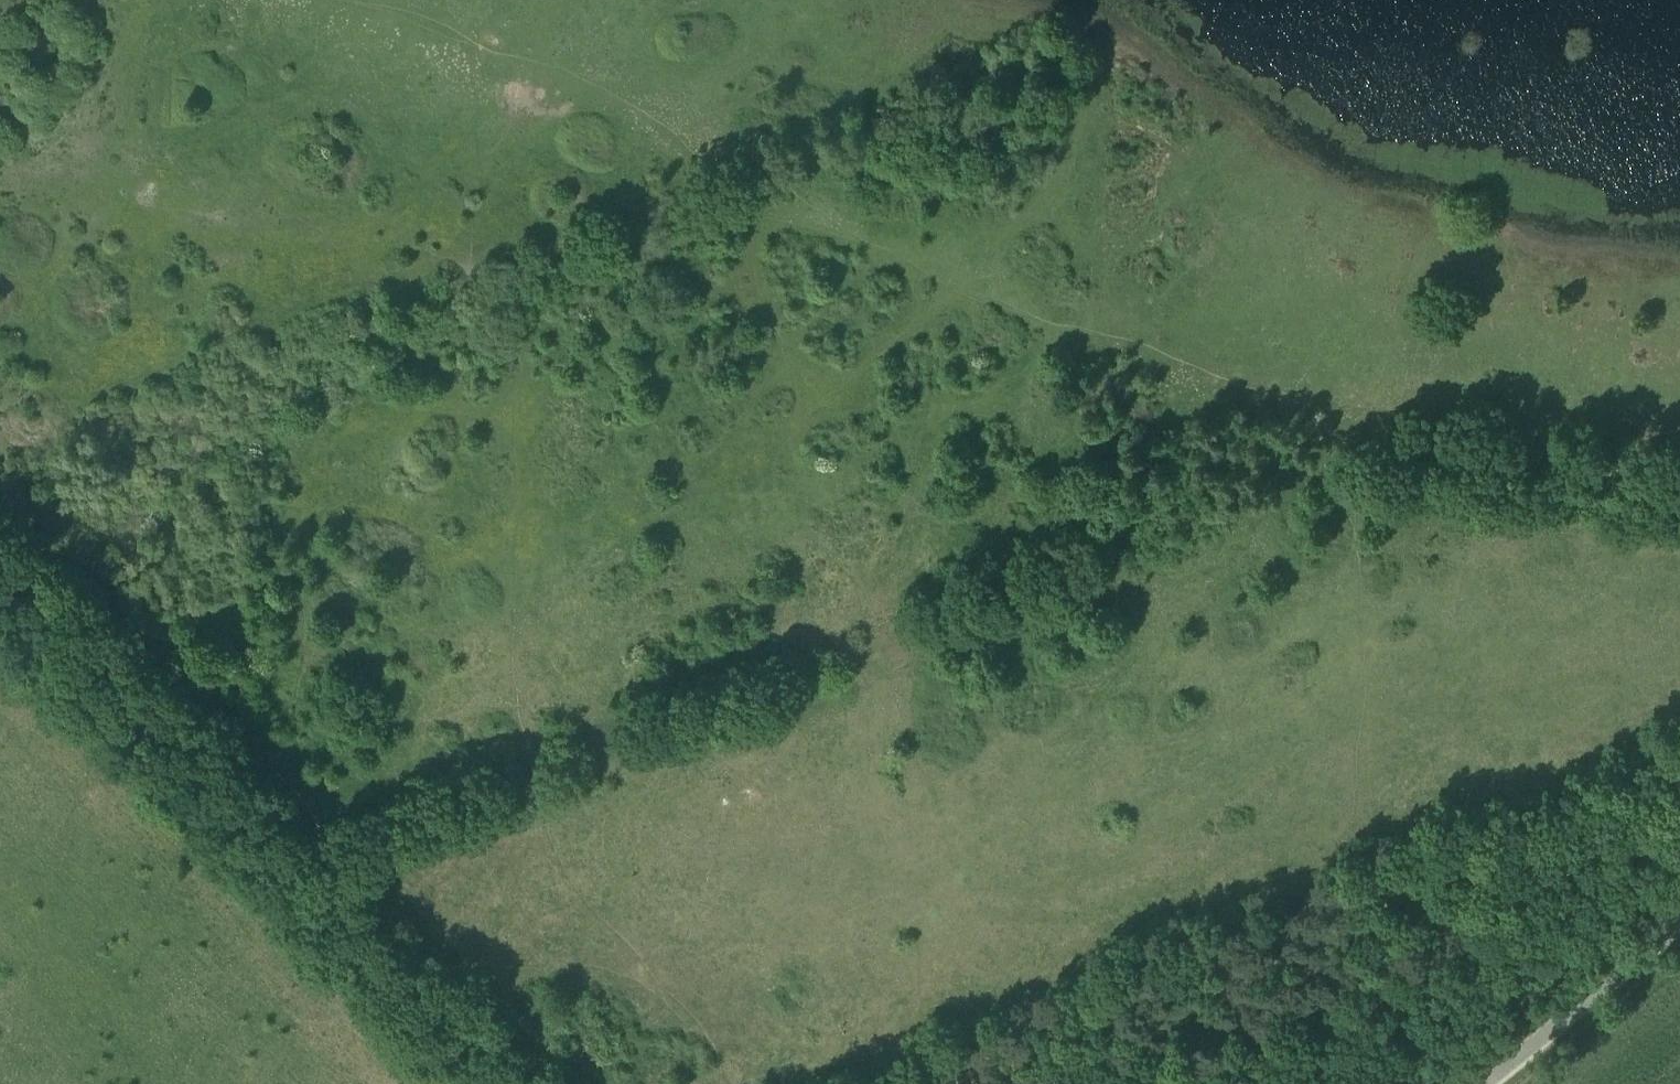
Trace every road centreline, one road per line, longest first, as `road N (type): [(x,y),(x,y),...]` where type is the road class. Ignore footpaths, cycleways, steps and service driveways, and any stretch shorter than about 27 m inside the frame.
road 1 (unclassified): [(1479,1083),(1679,924)]

